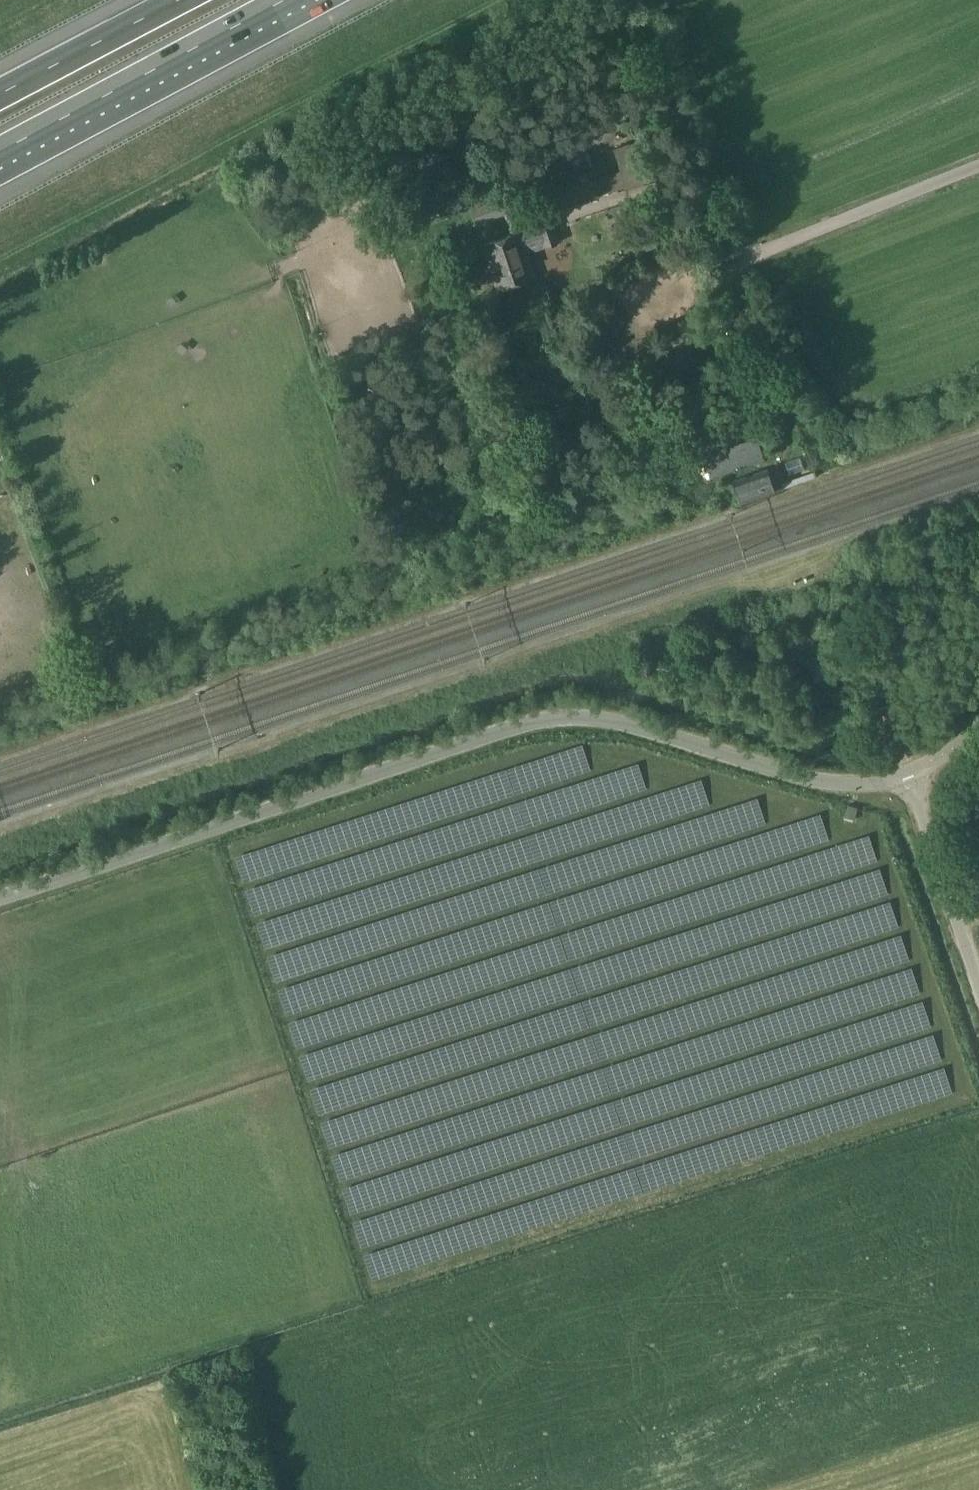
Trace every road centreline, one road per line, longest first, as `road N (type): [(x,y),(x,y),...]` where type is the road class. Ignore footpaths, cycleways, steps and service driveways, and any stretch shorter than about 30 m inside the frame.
road 1 (unclassified): [(0,896),(540,719),(620,720),(818,782),(864,785),(909,775)]
road 2 (motorway): [(0,153),(288,0)]
road 3 (unclassified): [(978,981),(909,775)]
road 4 (motorway): [(181,0),(0,95)]

